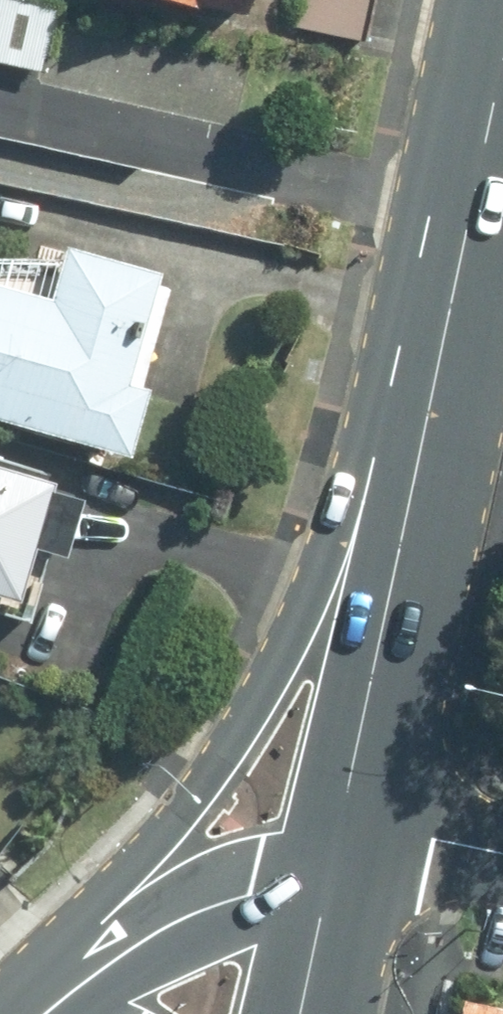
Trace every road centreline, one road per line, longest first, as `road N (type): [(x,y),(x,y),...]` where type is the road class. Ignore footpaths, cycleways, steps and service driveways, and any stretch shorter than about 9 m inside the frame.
road 1 (secondary): [(105,963),(148,861),(327,592),(418,472)]
road 2 (secondary): [(502,64),(418,472)]
road 3 (secondary): [(418,472),(333,867)]
road 4 (secondary): [(333,867),(200,911),(105,963)]
road 5 (residential): [(502,858),(429,851),(333,867)]
road 6 (secondary): [(333,867),(301,1013)]

